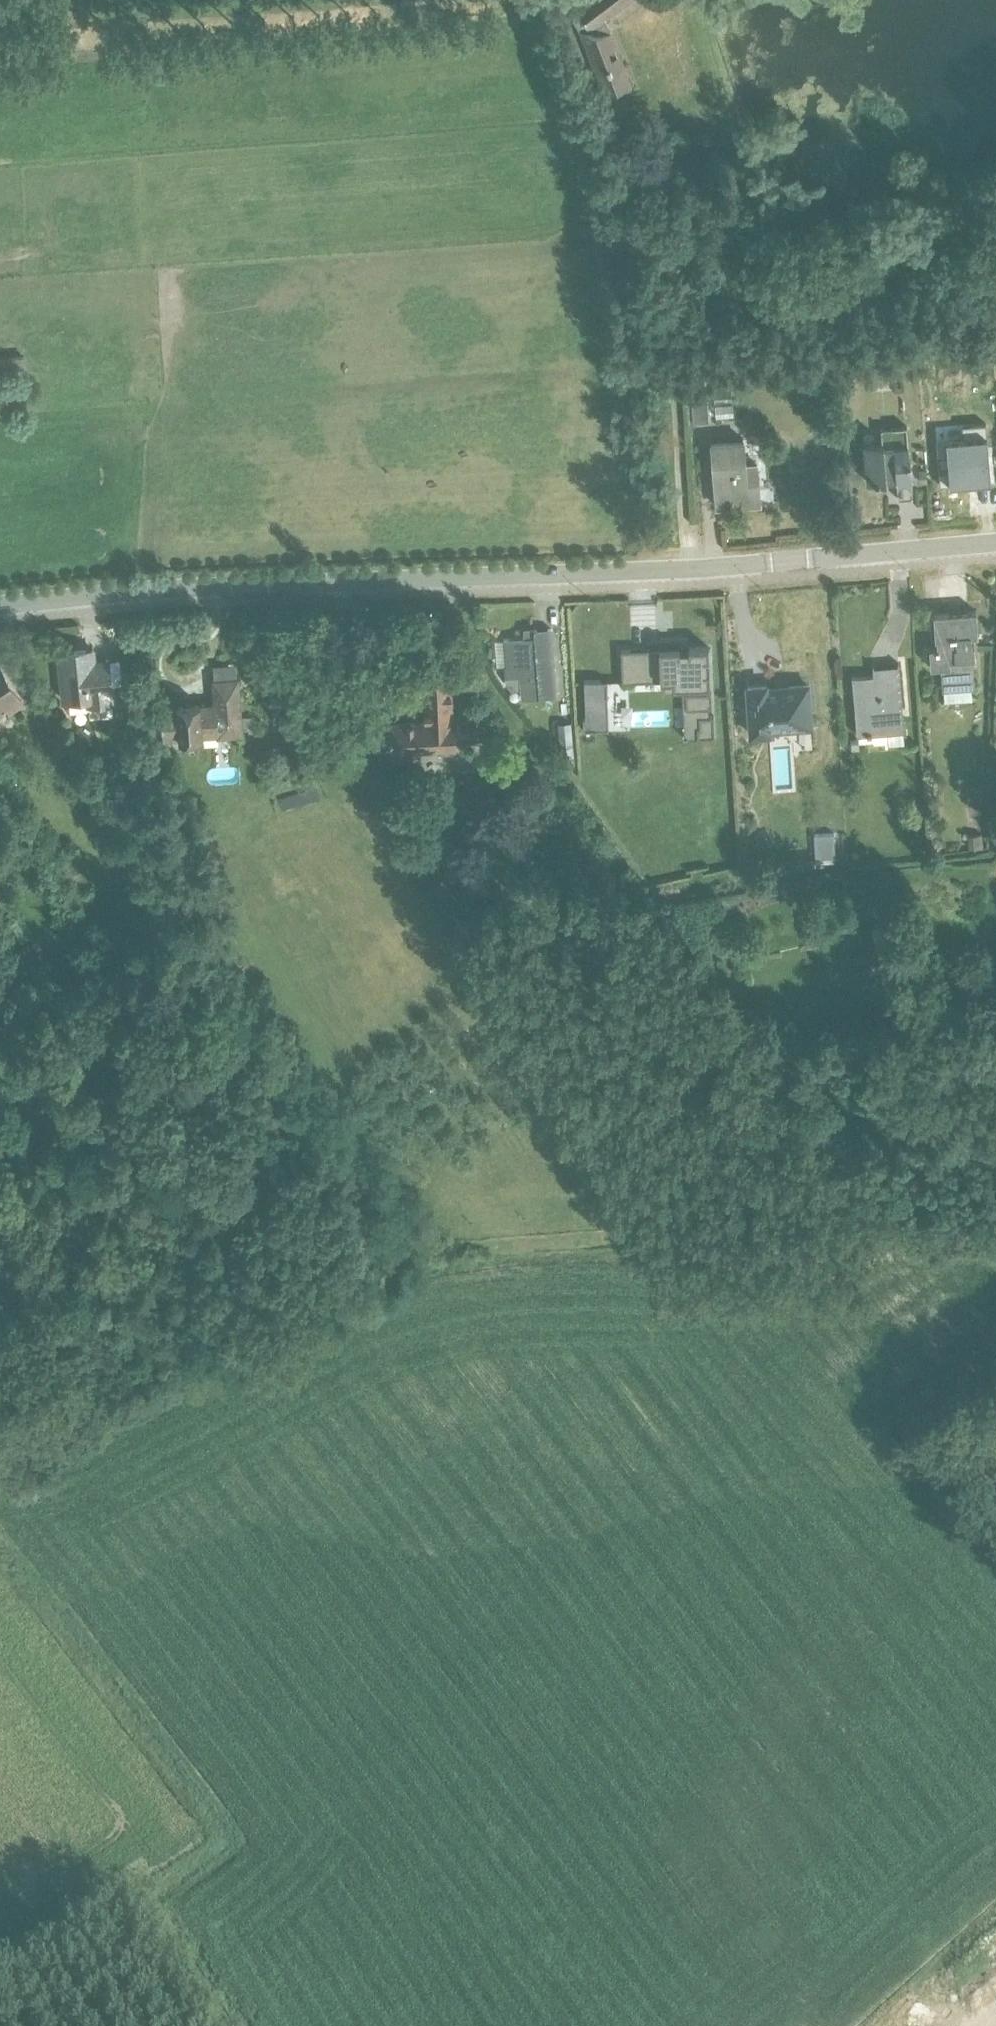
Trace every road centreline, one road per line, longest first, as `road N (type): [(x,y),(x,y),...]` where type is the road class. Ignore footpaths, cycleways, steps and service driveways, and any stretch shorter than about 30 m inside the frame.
road 1 (tertiary): [(0,609),(154,592),(790,564),(995,545)]

